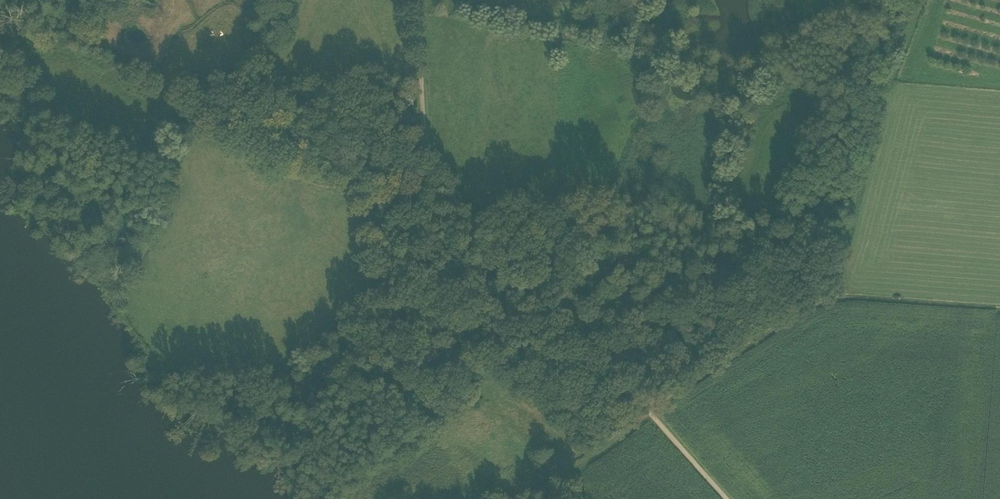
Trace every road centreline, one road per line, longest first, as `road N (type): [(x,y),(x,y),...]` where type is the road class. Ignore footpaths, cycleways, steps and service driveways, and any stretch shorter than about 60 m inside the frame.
road 1 (track): [(414,0),(425,148),(435,174),(727,498)]
road 2 (track): [(999,307),(848,294),(808,304),(660,399),(605,448),(516,498)]
road 3 (track): [(924,0),(875,134),(836,297)]
road 4 (track): [(435,174),(304,176),(200,127)]

